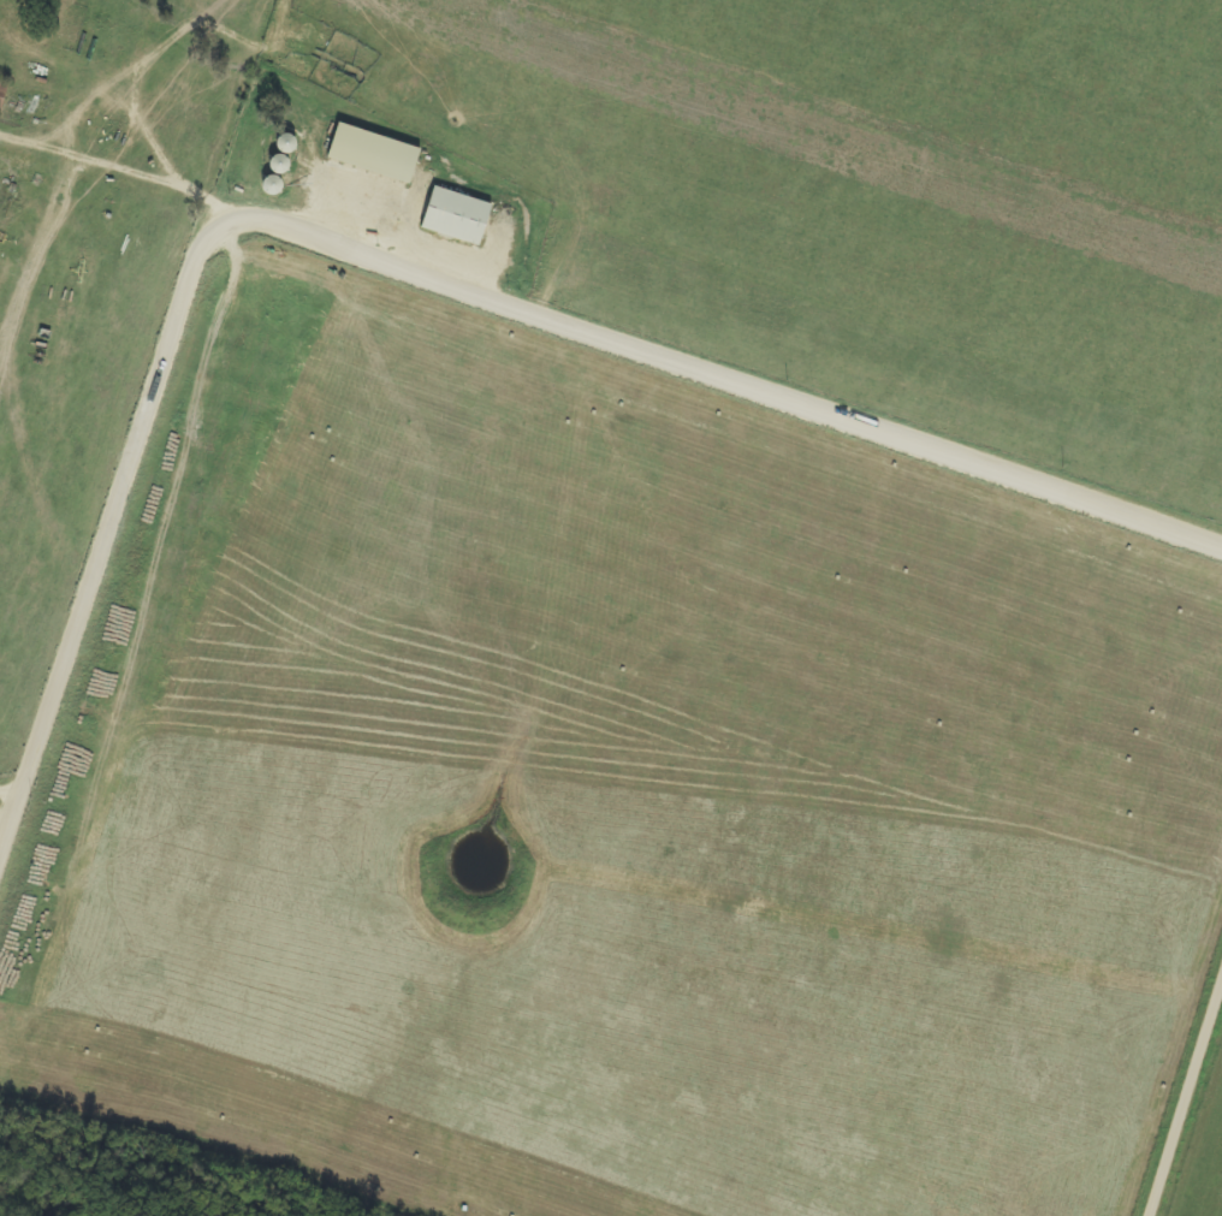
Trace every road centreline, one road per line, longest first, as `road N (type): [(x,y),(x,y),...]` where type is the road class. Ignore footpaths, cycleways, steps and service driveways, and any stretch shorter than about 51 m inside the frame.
road 1 (residential): [(0,946),(245,200),(1221,514)]
road 2 (residential): [(1185,1215),(1221,1102)]

